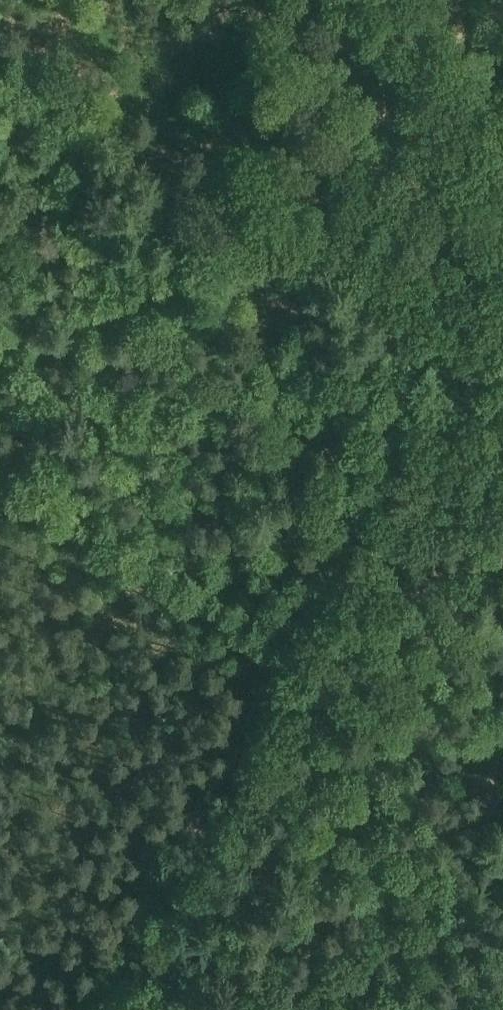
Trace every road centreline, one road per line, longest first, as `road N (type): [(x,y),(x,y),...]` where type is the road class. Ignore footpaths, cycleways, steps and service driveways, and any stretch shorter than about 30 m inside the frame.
road 1 (track): [(134,1009),(311,676),(0,474)]
road 2 (track): [(502,328),(311,676)]
road 3 (track): [(401,0),(502,235)]

